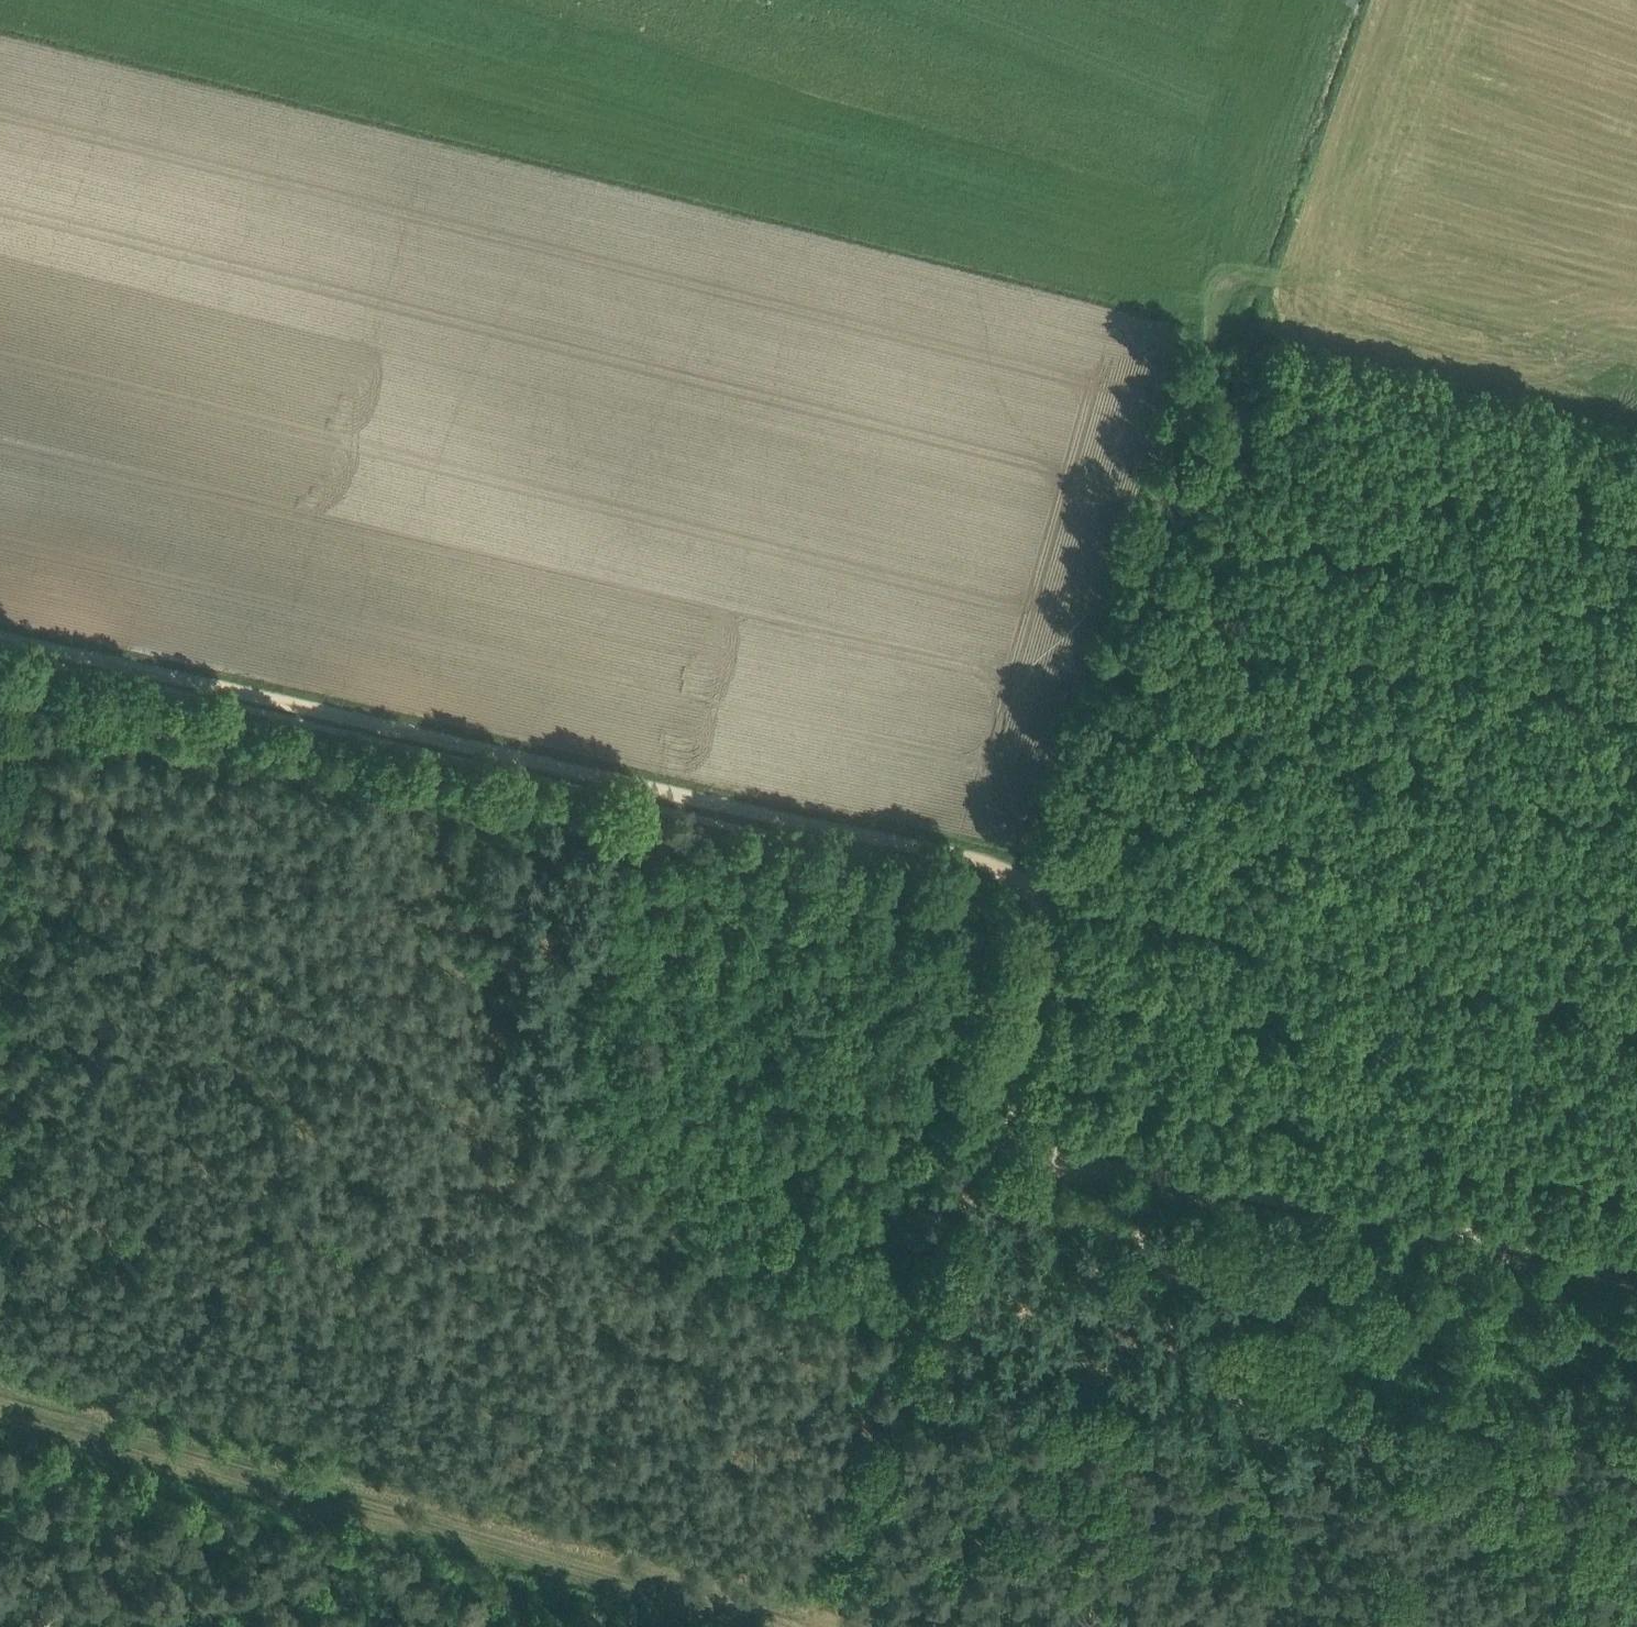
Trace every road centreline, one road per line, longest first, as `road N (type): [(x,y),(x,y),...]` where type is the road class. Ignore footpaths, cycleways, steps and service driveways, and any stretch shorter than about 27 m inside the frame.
road 1 (track): [(1636,1254),(1038,1140),(1003,1103),(990,1067),(1053,882),(0,641)]
road 2 (track): [(0,1377),(765,1590),(834,1623)]
road 3 (track): [(990,1067),(834,1623)]

